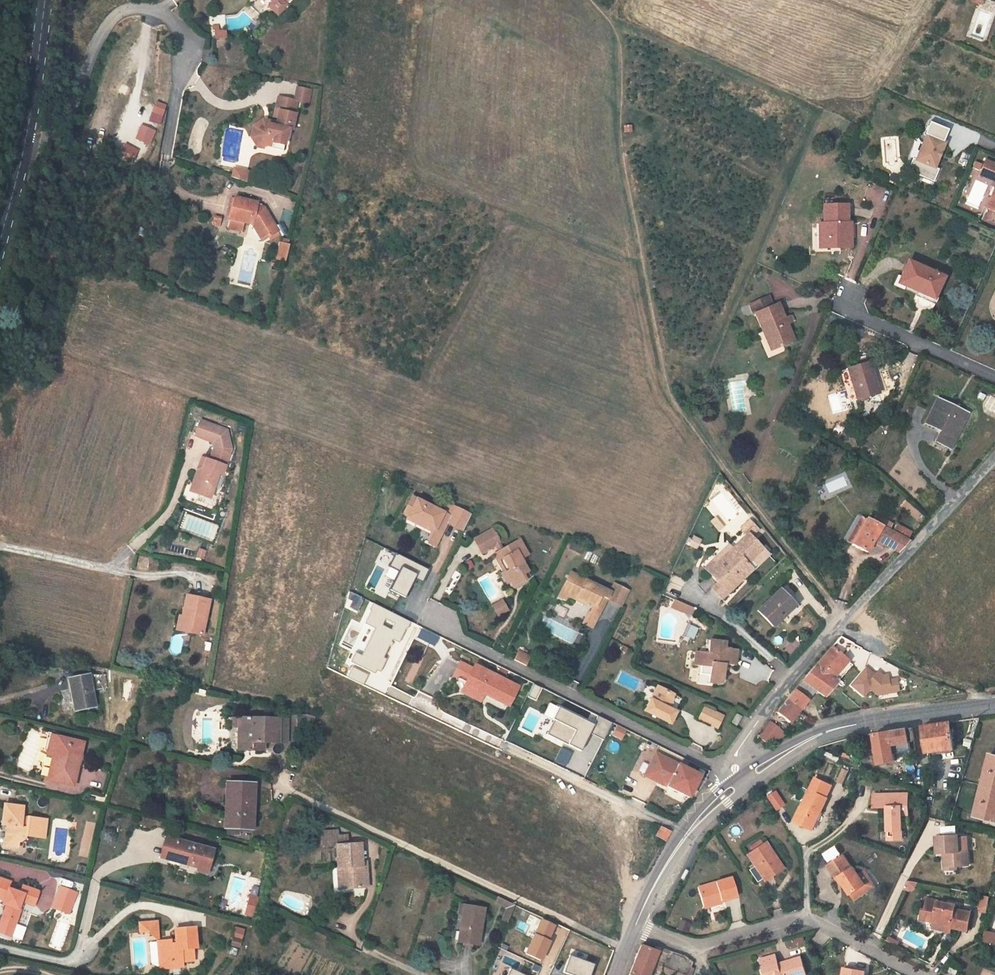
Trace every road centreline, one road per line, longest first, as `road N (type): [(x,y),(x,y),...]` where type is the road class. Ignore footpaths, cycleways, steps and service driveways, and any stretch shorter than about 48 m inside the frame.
road 1 (track): [(607,15),(622,51),(621,149),(658,362),(724,471),(842,620)]
road 2 (residential): [(736,771),(739,752),(790,683),(994,457)]
road 3 (residential): [(169,142),(181,33),(150,10),(126,11),(106,26),(66,125),(51,135),(26,133)]
road 4 (residential): [(435,621),(736,771)]
road 5 (residential): [(697,950),(806,921),(916,974)]
road 6 (residential): [(853,725),(994,702)]
road 7 (primary): [(41,0),(26,133)]
road 8 (residential): [(853,725),(807,736),(740,775)]
road 9 (residential): [(749,790),(853,725)]

